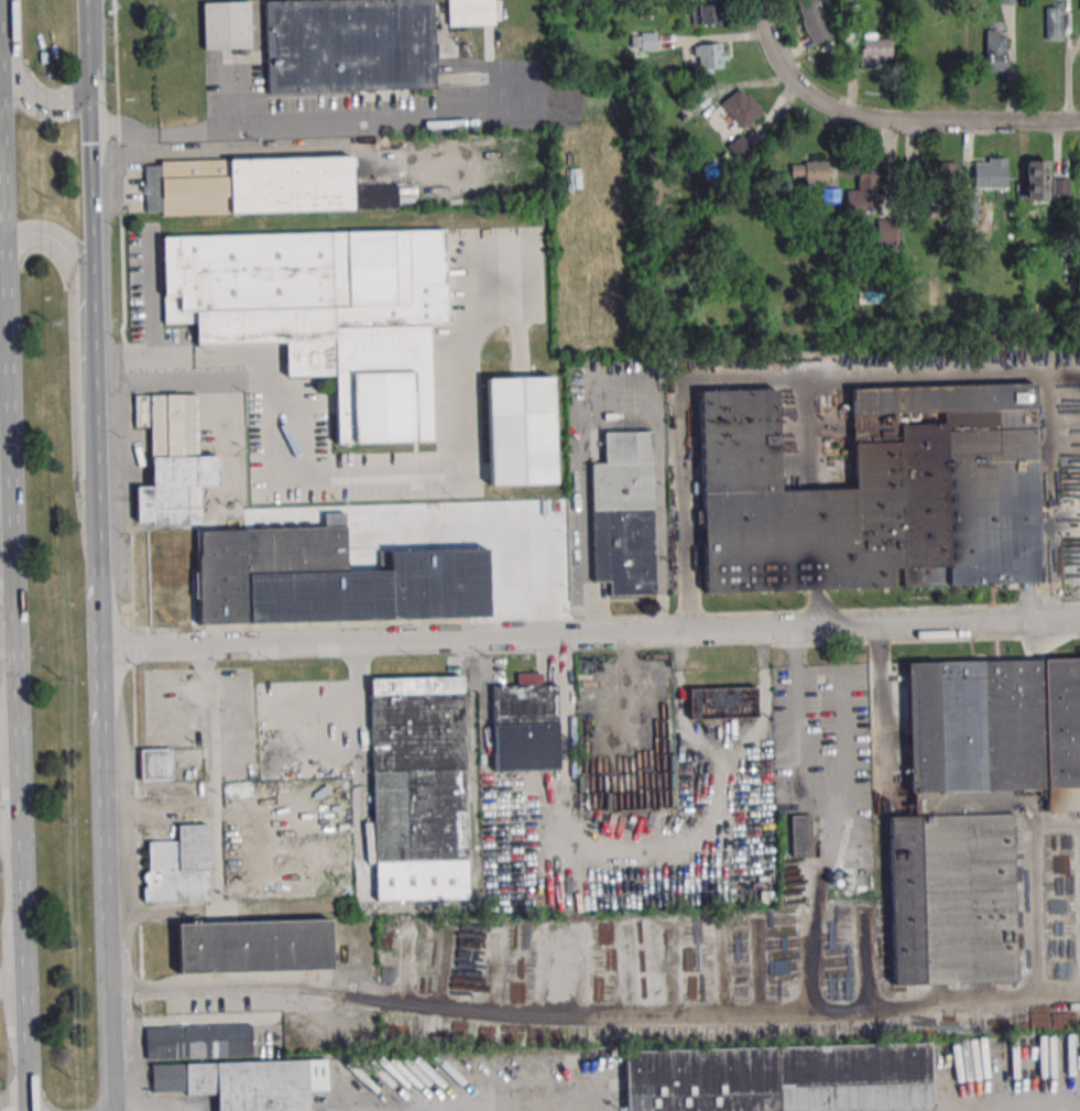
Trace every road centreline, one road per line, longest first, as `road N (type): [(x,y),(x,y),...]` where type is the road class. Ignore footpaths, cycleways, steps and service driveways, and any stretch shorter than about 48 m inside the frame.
road 1 (primary): [(0,89),(27,1110)]
road 2 (residential): [(100,647),(1079,622)]
road 3 (residential): [(109,989),(653,1019),(1033,1004)]
road 4 (primary): [(112,1110),(97,481)]
road 5 (residential): [(759,0),(767,52),(783,78),(800,99),(831,115),(1079,125)]
road 6 (primary): [(98,533),(80,494),(72,264),(46,236),(26,235),(4,249)]
road 7 (primary): [(94,286),(88,86)]
road 8 (primary): [(97,481),(94,286)]
road 9 (primary): [(14,0),(25,90),(48,107),(88,86)]

